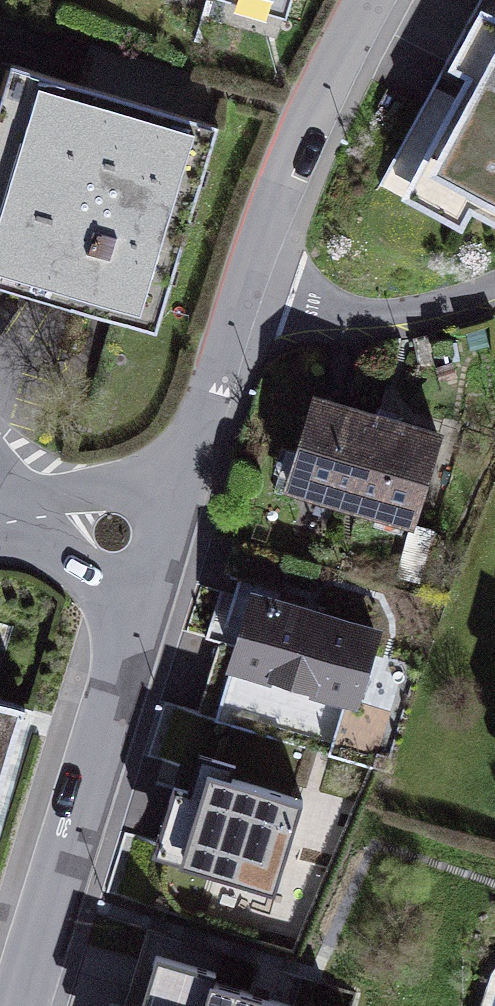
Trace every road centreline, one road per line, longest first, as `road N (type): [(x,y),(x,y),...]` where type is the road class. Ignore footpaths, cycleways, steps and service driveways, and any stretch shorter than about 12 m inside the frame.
road 1 (residential): [(20,1005),(124,653),(114,534)]
road 2 (residential): [(247,283),(314,121),(388,0)]
road 3 (residential): [(114,534),(166,476),(208,397),(247,283)]
road 4 (residential): [(494,289),(421,312),(353,315),(247,283)]

